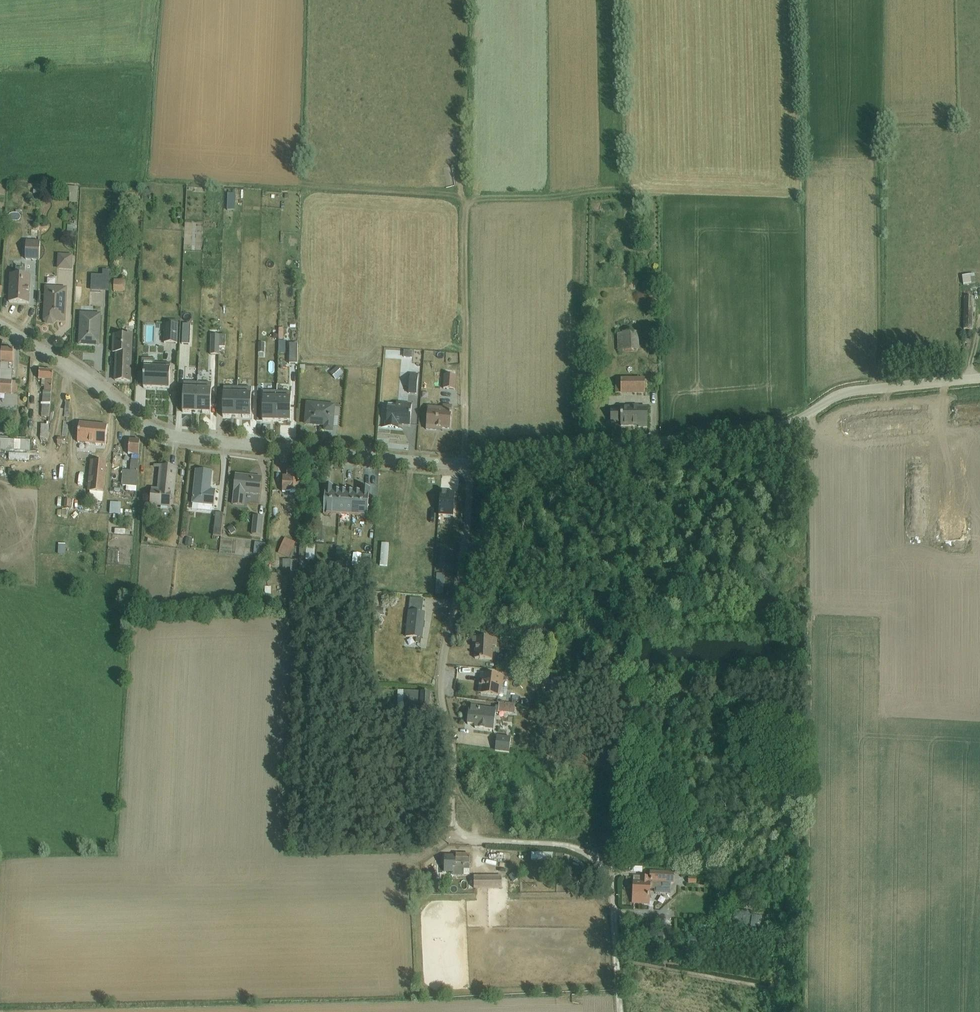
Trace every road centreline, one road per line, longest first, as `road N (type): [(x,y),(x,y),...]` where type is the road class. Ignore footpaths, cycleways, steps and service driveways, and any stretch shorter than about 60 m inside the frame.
road 1 (unclassified): [(469,467),(442,677),(450,820),(469,842),(579,852),(604,867),(619,1011)]
road 2 (residential): [(979,381),(837,399),(771,432),(469,467)]
road 3 (residential): [(469,467),(180,442),(155,434),(0,328)]

